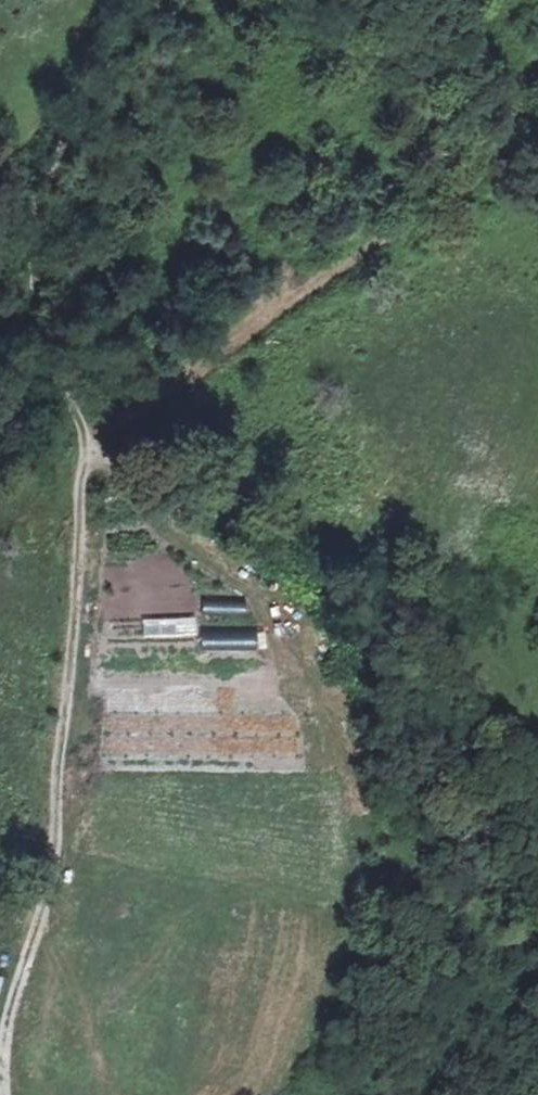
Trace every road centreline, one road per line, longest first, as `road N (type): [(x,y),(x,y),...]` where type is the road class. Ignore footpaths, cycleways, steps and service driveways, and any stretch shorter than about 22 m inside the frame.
road 1 (track): [(2,1094),(1,1040),(44,904),(57,833),(53,780),(84,439)]
road 2 (track): [(537,848),(500,844),(434,724),(346,602),(254,535),(84,439)]
road 3 (track): [(84,439),(38,341),(29,221),(58,134),(148,0)]

